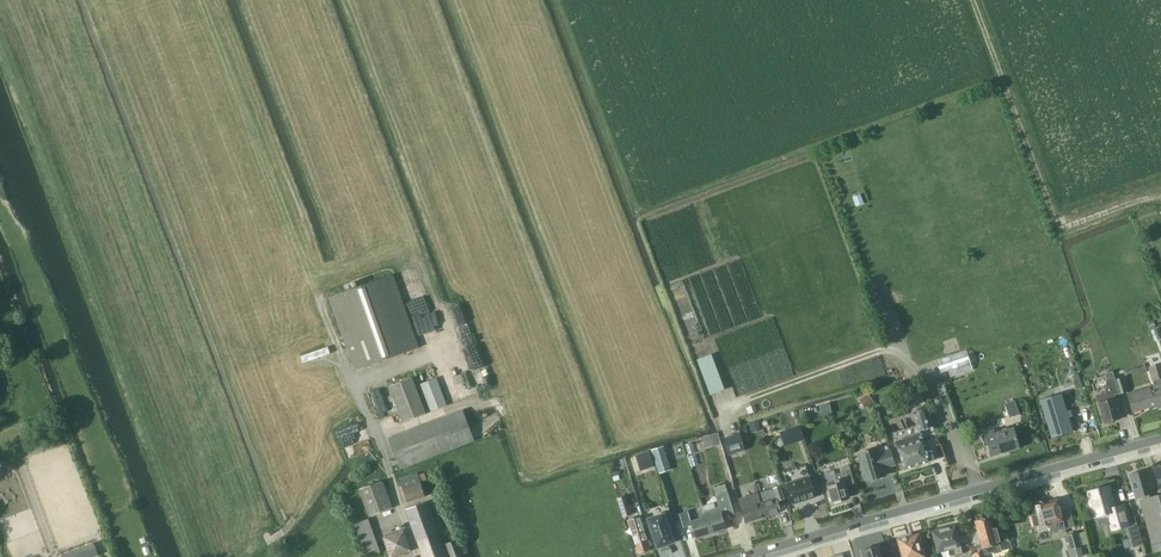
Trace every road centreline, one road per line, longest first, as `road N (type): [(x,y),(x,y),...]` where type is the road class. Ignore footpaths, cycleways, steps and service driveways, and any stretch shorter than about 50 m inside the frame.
road 1 (tertiary): [(745,556),(1160,439)]
road 2 (track): [(1160,197),(1060,229),(972,0)]
road 3 (track): [(934,386),(906,356),(885,348),(725,406)]

